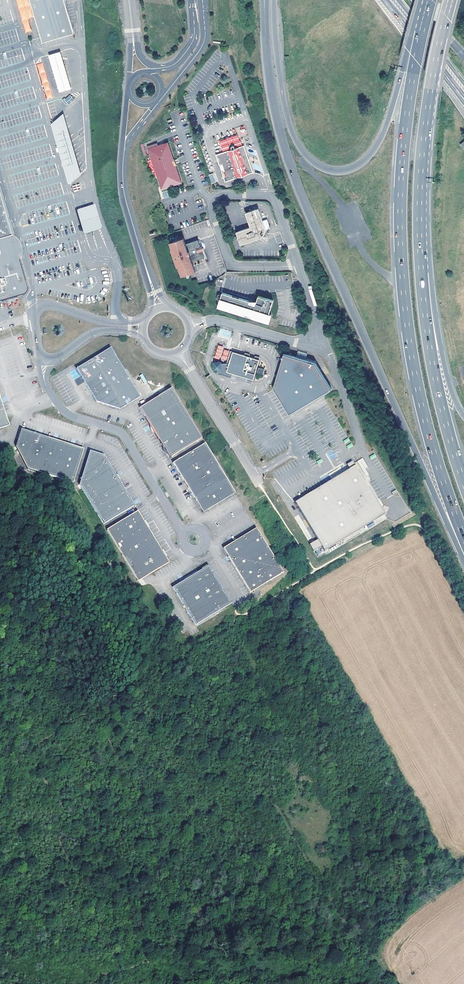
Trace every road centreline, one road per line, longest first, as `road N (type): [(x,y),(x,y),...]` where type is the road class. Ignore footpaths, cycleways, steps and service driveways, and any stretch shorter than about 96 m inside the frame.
road 1 (motorway): [(265,12),(273,101),(299,189),(463,556)]
road 2 (motorway): [(431,0),(406,123),(403,283),(421,410),(463,535)]
road 3 (motorway): [(423,0),(383,134),(368,159),(339,172),(313,163),(293,135),(274,0)]
road 4 (motorway): [(421,272),(425,125),(451,0)]
road 5 (unclassified): [(298,266),(270,196),(215,198),(212,210),(232,263),(294,266)]
road 6 (motorway): [(463,484),(433,363),(421,272)]
road 7 (unclassified): [(43,379),(63,409),(127,438),(185,531)]
road 8 (unclassified): [(190,326),(219,321),(309,343),(317,322),(298,266)]
road 9 (unclassified): [(147,317),(107,324),(46,306),(33,315),(39,349)]
road 10 (motorway): [(463,415),(421,272)]
road 11 (unclassified): [(156,296),(125,198),(124,152)]
road 12 (unclassified): [(178,351),(254,476)]

